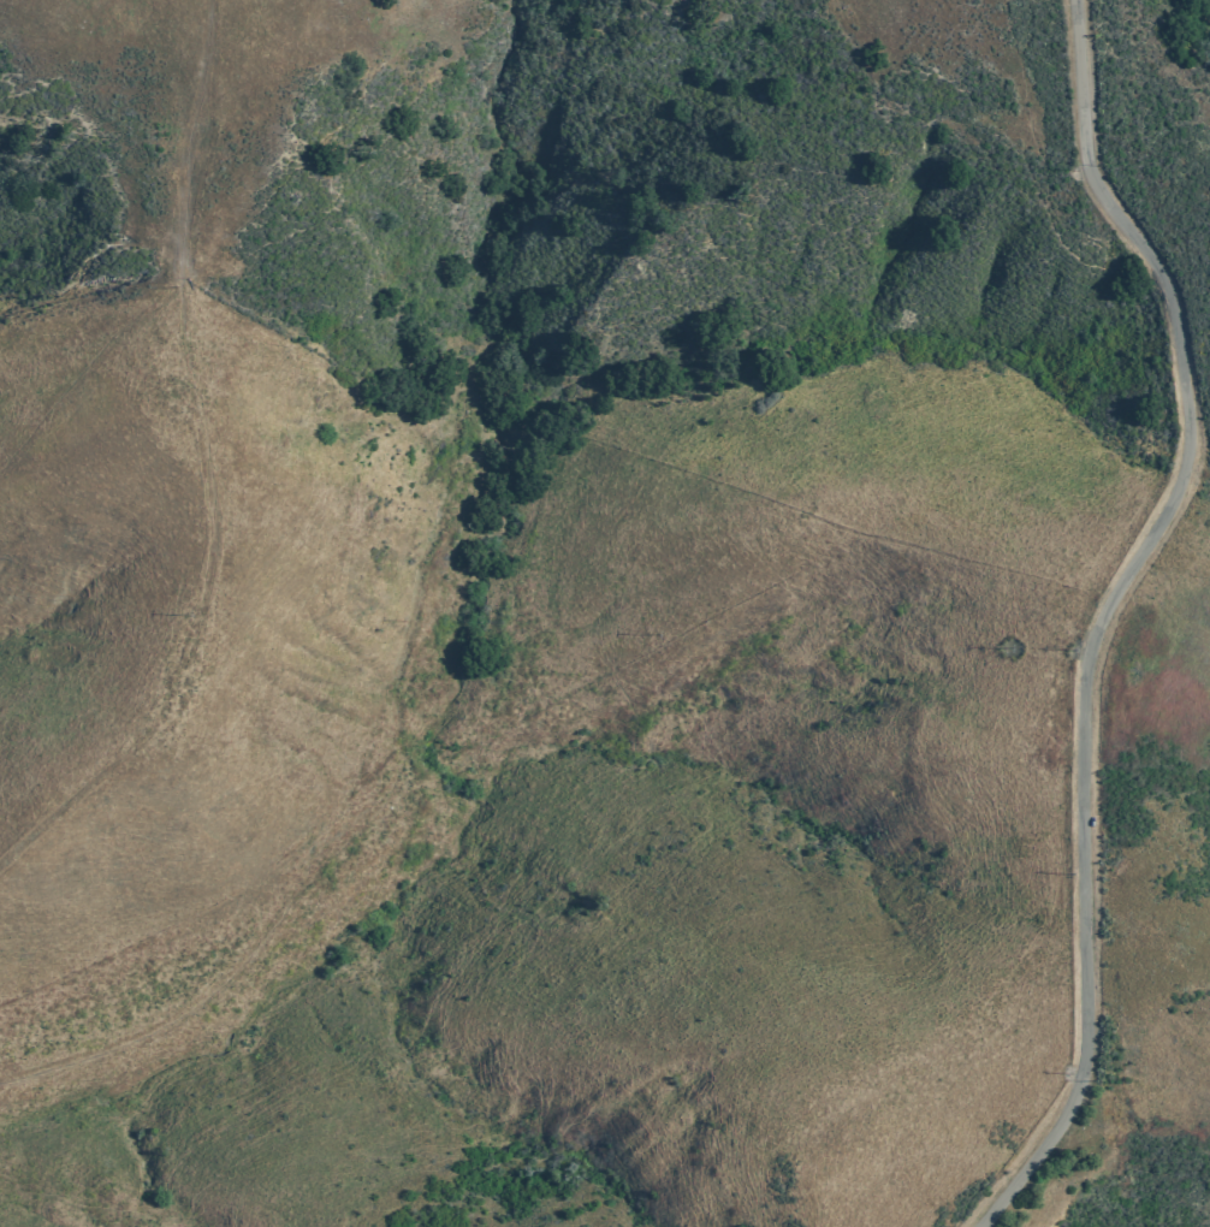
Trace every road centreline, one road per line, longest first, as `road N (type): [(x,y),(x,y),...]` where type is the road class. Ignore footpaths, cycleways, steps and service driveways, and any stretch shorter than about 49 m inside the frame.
road 1 (residential): [(972,1226),(1076,1080),(1084,648),(1184,457),(1174,307),(1151,249),(1099,190),(1085,159),(1069,0)]

